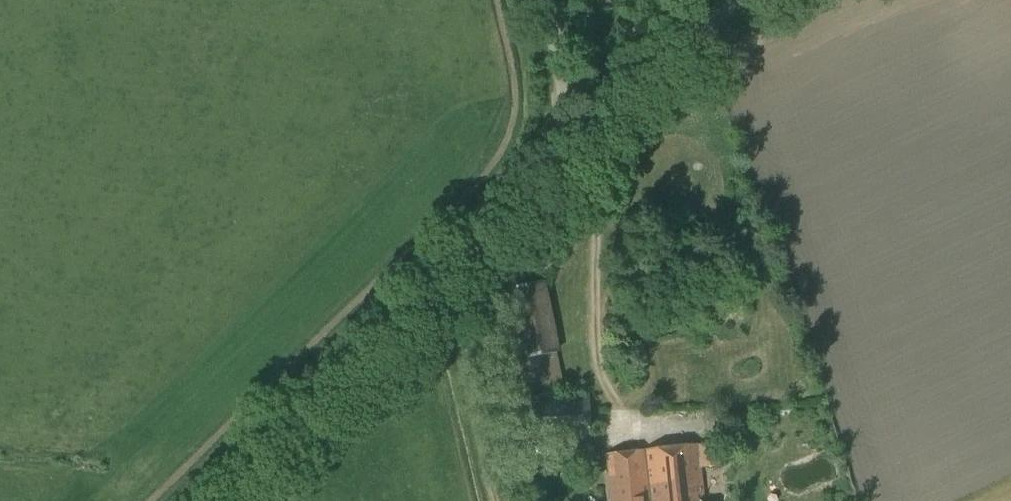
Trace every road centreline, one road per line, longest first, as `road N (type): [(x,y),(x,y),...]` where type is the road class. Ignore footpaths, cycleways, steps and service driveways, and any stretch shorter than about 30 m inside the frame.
road 1 (unclassified): [(216,500),(457,278),(575,152)]
road 2 (track): [(457,278),(509,500)]
road 3 (unclassified): [(575,152),(738,0)]
road 4 (unclassified): [(575,152),(544,0)]

